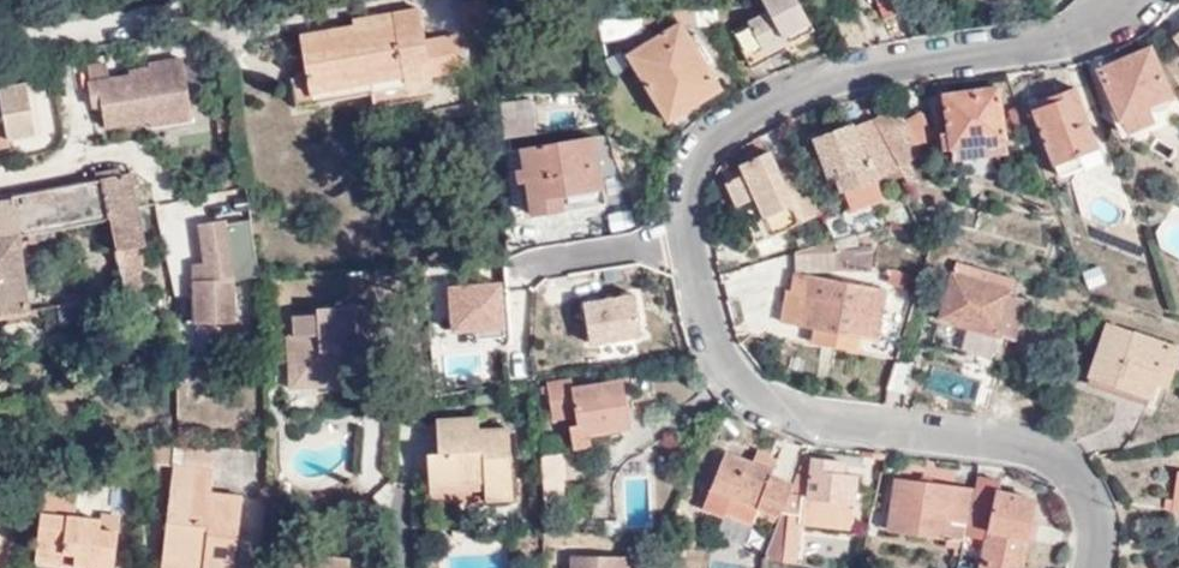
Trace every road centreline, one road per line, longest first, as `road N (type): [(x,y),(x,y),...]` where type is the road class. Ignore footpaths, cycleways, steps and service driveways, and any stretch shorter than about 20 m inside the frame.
road 1 (residential): [(1115,0),(1059,41),(906,57),(754,106),(703,148),(684,177),(678,219),(693,305),(719,370),(753,405),(819,427),(1030,449),(1058,463),(1089,528),(1086,567)]

